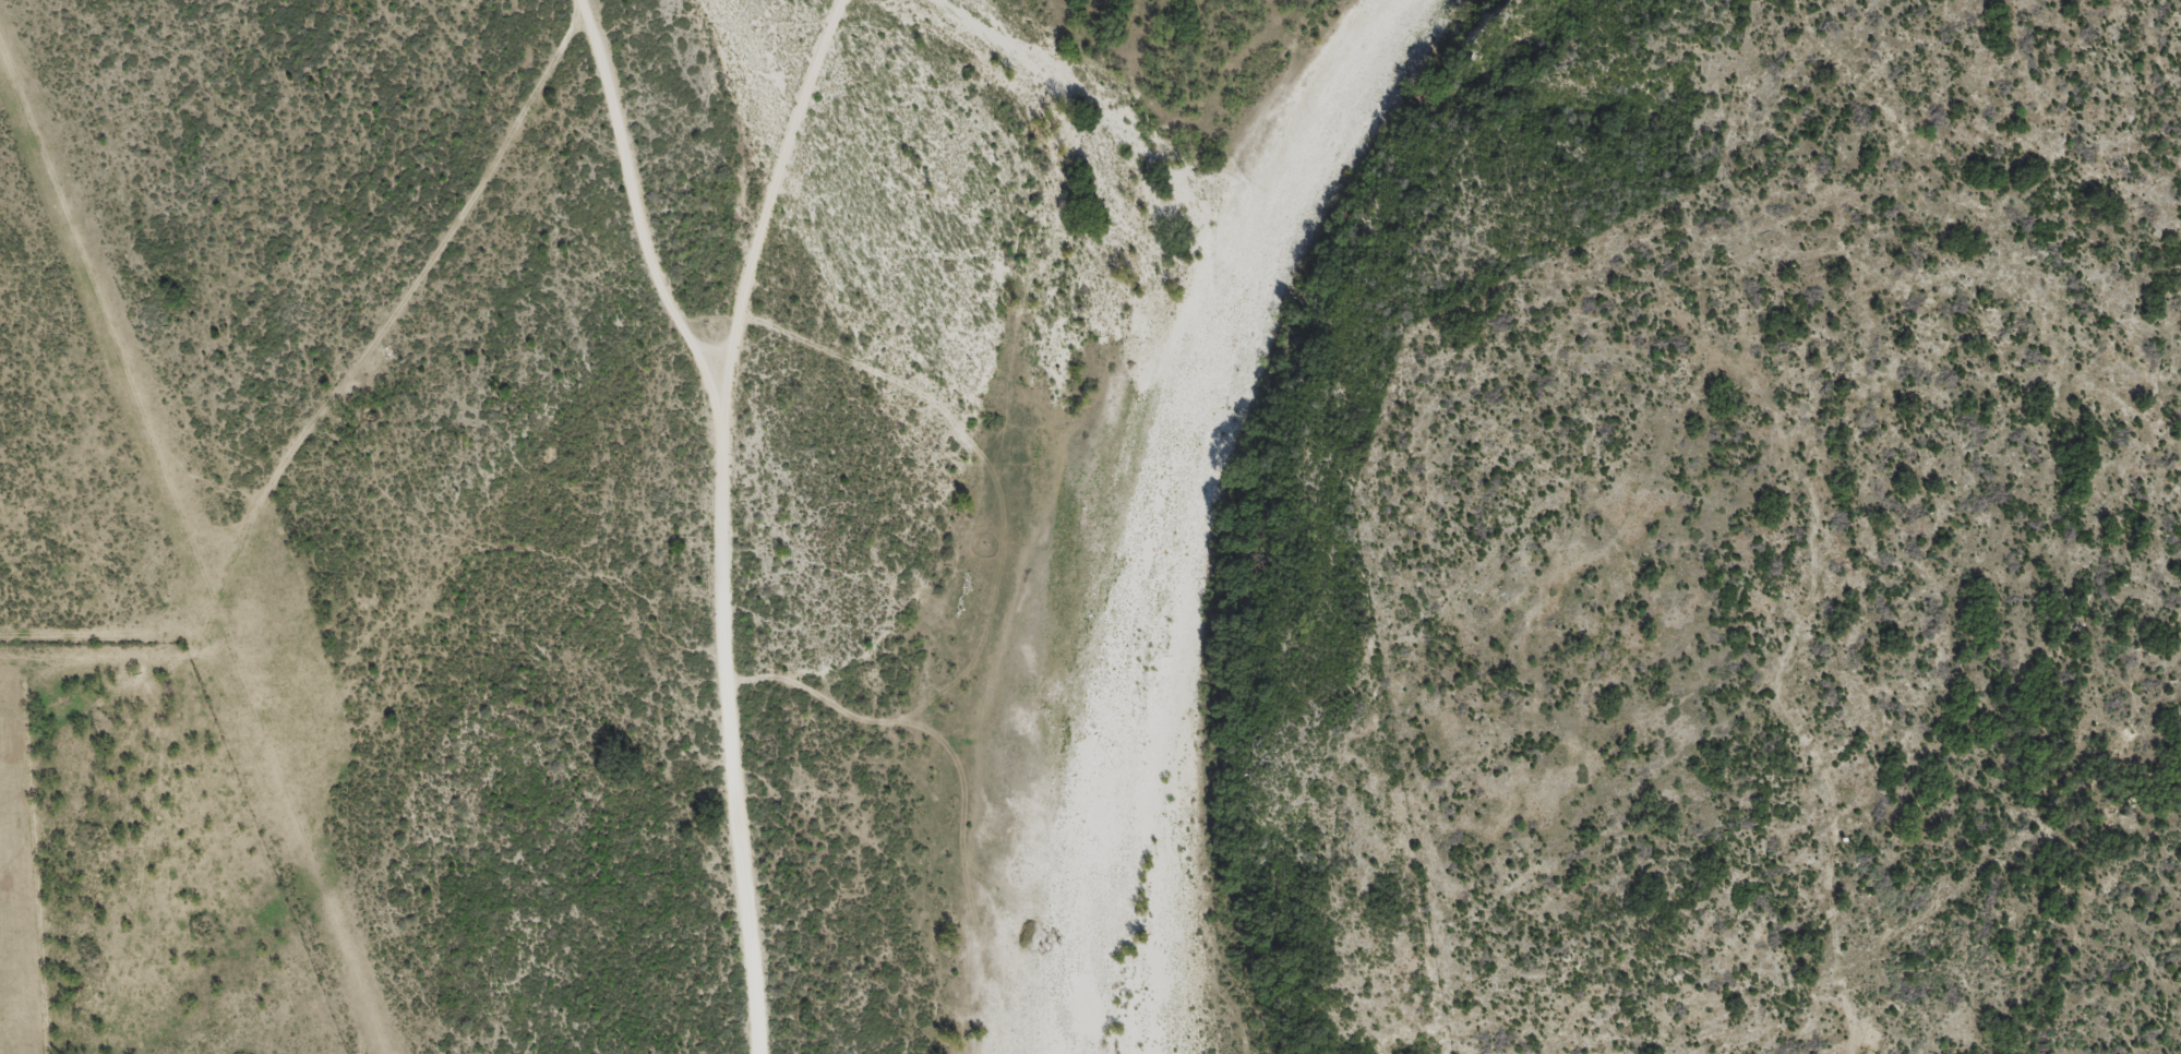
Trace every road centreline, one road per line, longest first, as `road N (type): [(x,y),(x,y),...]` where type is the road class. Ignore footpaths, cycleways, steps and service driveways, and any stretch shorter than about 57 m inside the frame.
road 1 (residential): [(760,1053),(723,613),(727,392),(767,204),(844,0)]
road 2 (residential): [(728,385),(674,312),(579,0)]

